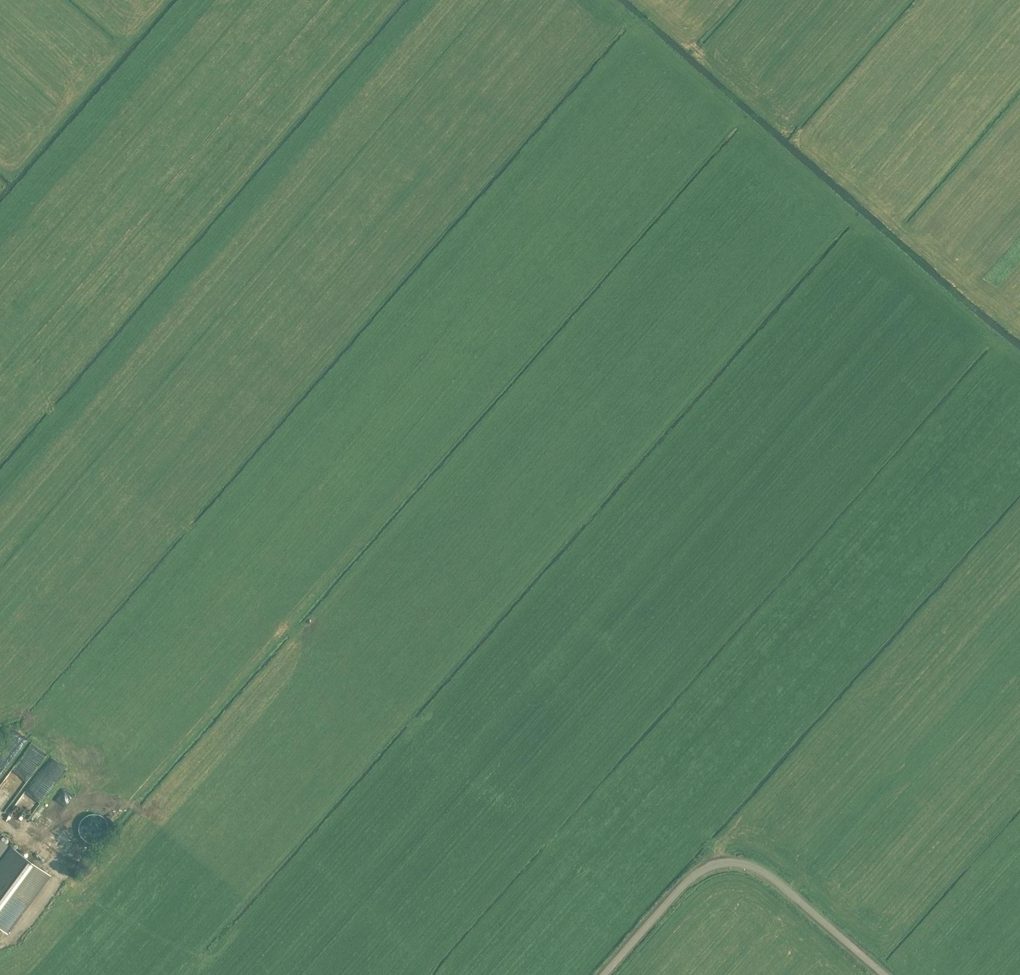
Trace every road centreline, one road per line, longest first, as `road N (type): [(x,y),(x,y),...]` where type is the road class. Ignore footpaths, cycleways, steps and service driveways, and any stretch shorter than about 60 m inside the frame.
road 1 (unclassified): [(886,974),(767,873),(726,863),(694,875),(604,974)]

